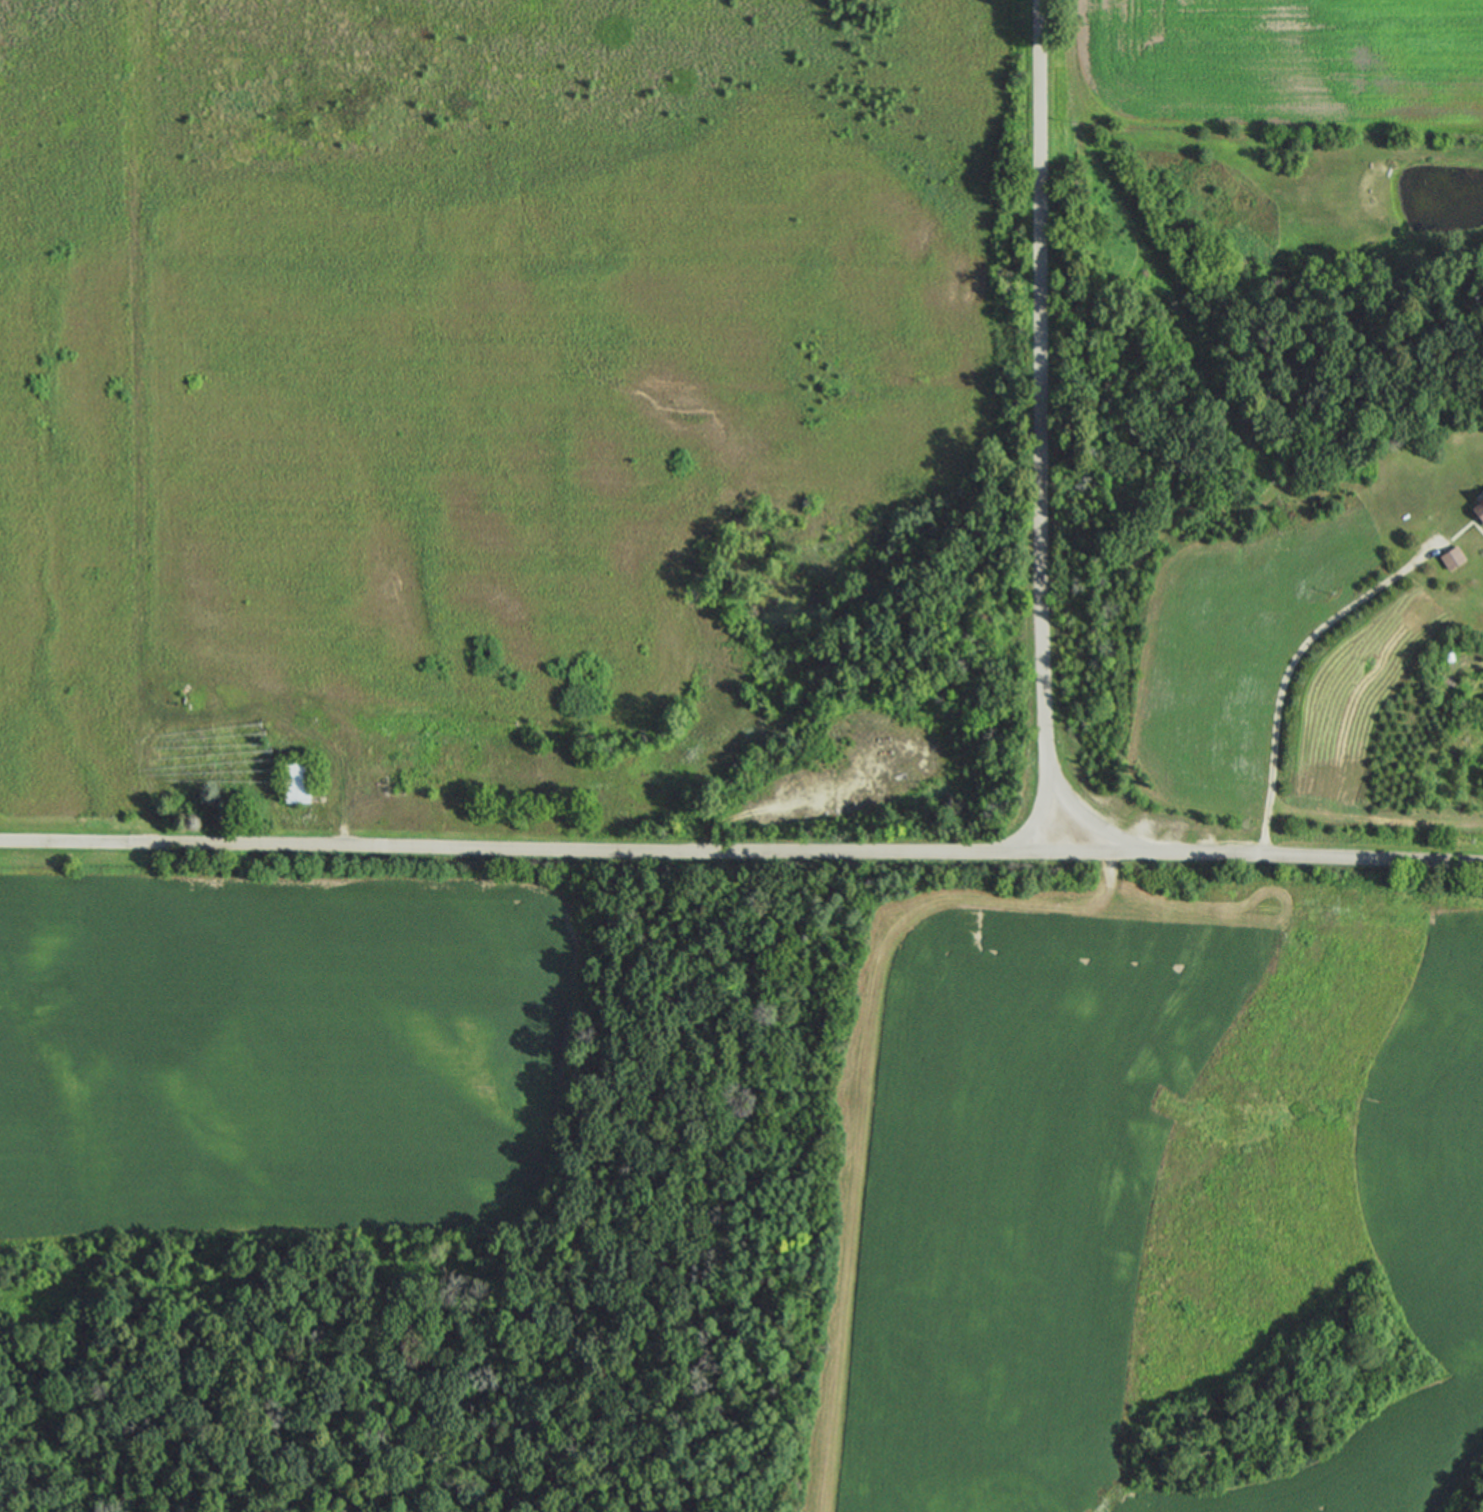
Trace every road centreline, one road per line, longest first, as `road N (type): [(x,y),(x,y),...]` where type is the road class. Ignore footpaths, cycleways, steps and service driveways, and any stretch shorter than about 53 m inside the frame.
road 1 (tertiary): [(1146,851),(0,838)]
road 2 (tertiary): [(1146,851),(1066,798),(1045,761),(1043,0)]
road 3 (tertiary): [(1482,863),(1146,851)]

